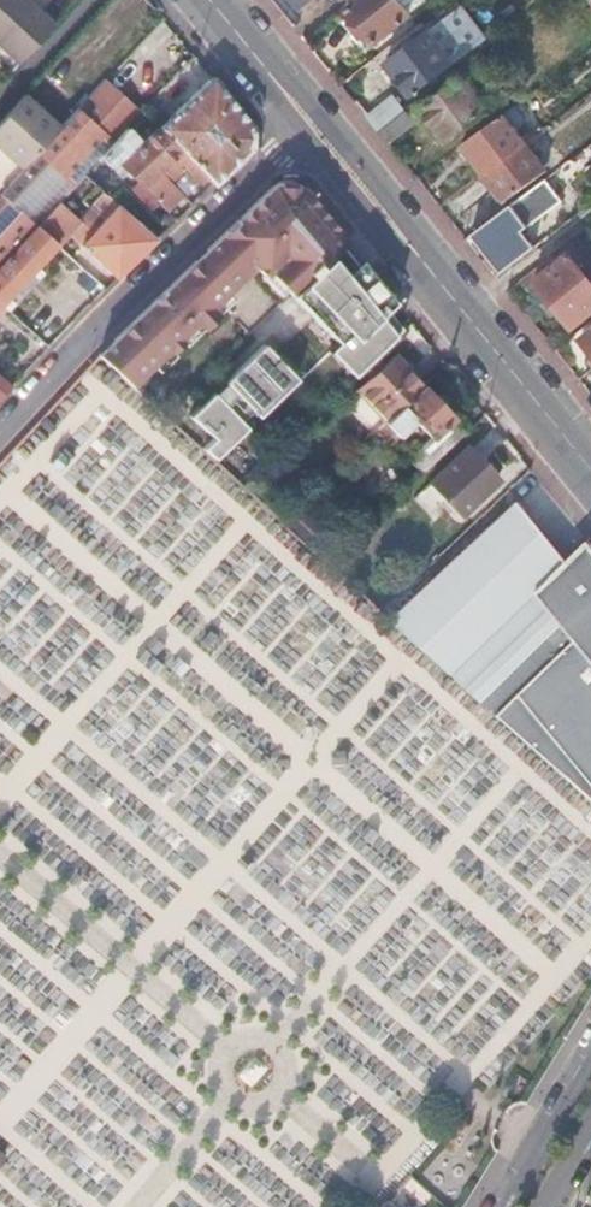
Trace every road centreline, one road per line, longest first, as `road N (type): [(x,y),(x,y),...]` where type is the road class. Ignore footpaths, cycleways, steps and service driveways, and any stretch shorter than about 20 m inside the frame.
road 1 (residential): [(0,446),(309,123)]
road 2 (primary): [(466,315),(309,123)]
road 3 (primary): [(590,476),(466,315)]
road 4 (residential): [(466,315),(590,209)]
road 5 (unclassified): [(590,1067),(507,1206)]
road 6 (primary): [(309,123),(209,0)]

